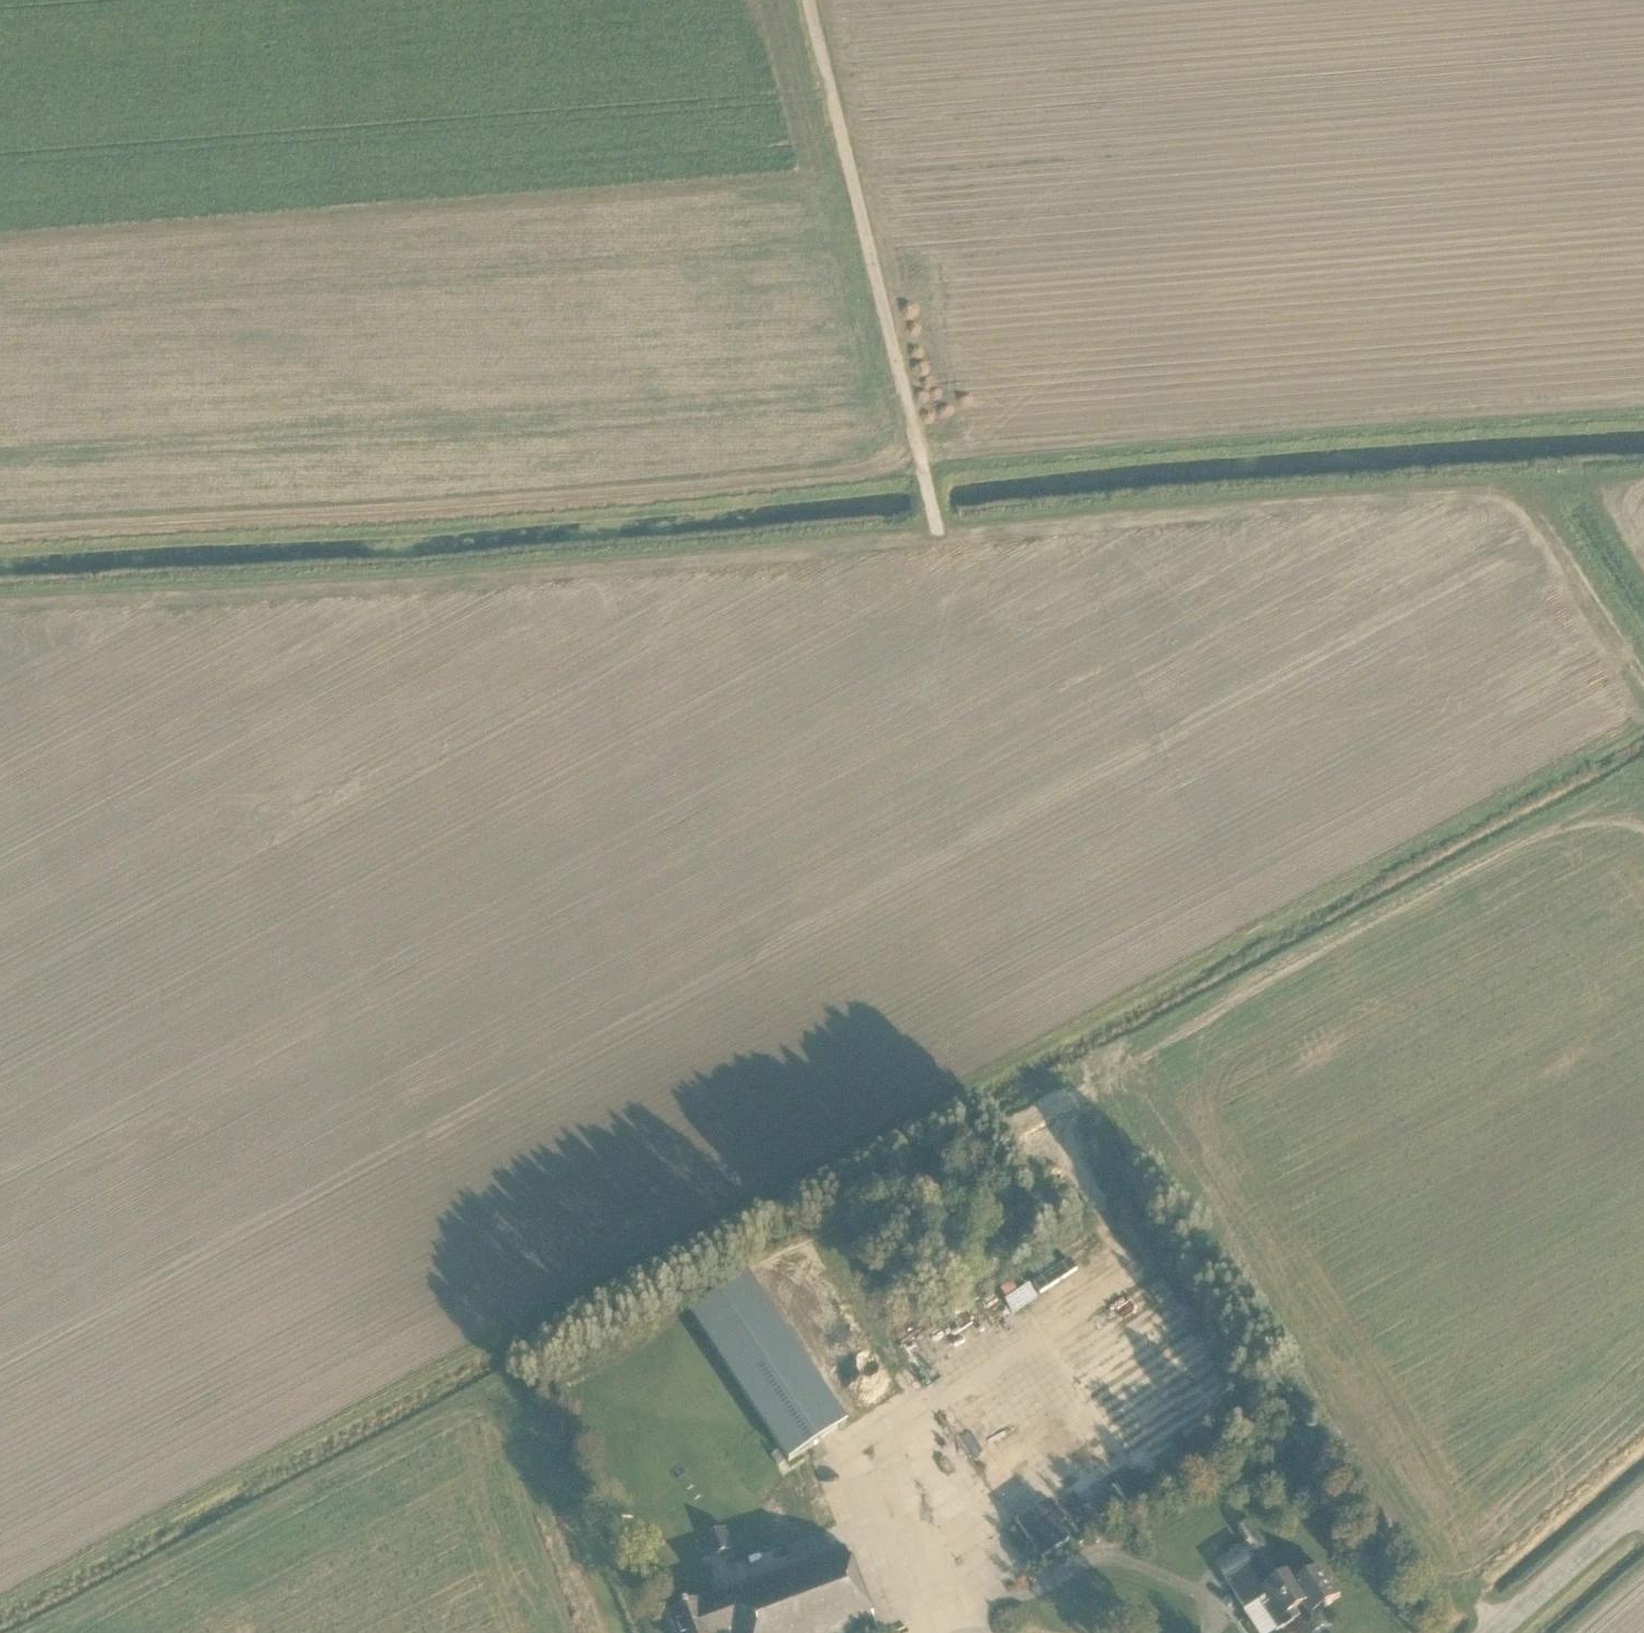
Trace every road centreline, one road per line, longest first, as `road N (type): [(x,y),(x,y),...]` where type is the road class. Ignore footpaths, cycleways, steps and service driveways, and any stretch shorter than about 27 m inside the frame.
road 1 (track): [(1525,499),(937,536),(935,525)]
road 2 (track): [(1643,683),(1525,499)]
road 3 (tertiary): [(1643,1506),(1495,1632)]

